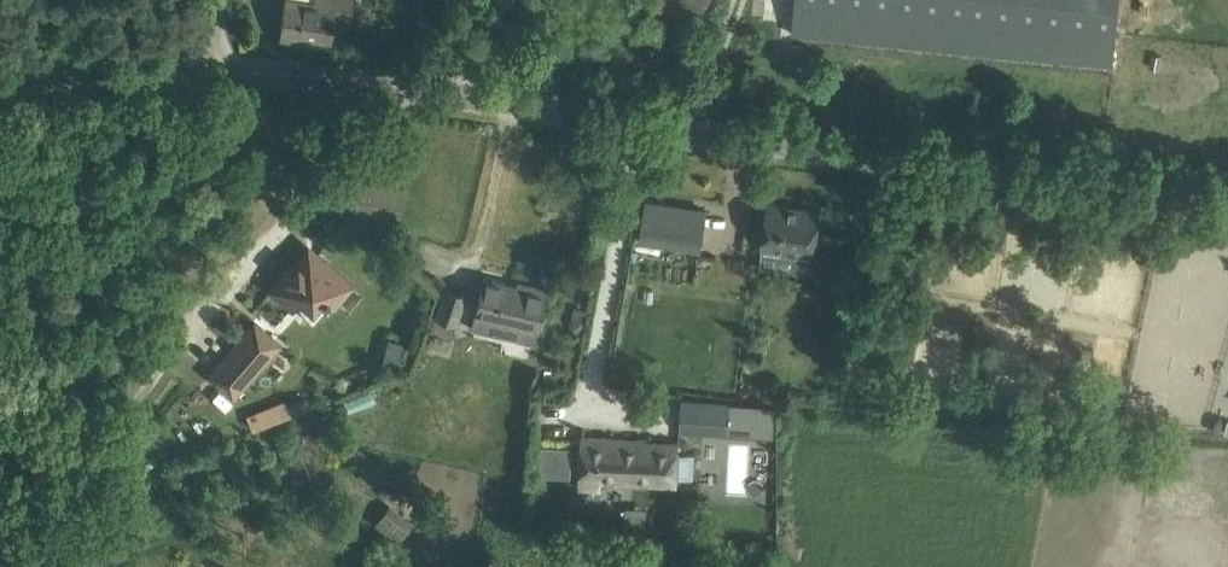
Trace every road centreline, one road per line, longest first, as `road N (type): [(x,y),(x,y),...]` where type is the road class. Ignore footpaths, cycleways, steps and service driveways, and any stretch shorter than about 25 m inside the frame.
road 1 (tertiary): [(1227,213),(614,116),(219,72)]
road 2 (track): [(34,566),(189,330),(398,87)]
road 3 (tertiary): [(219,72),(0,82)]

